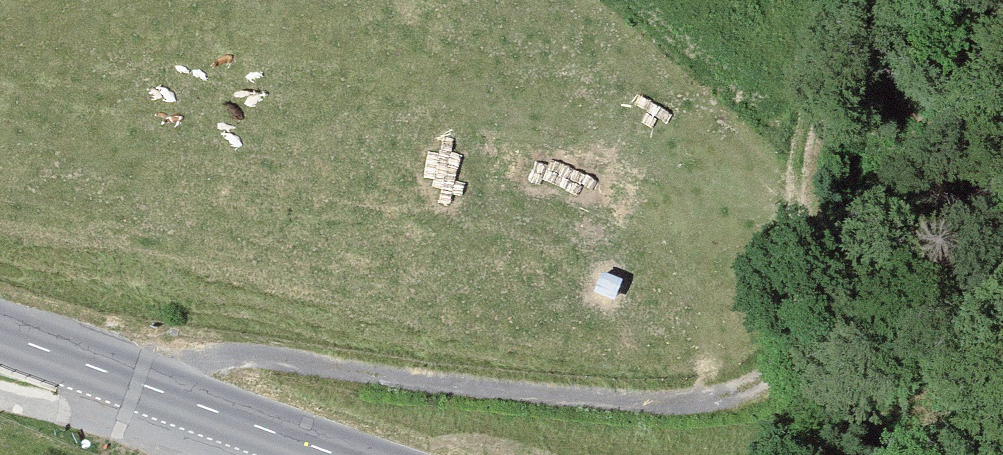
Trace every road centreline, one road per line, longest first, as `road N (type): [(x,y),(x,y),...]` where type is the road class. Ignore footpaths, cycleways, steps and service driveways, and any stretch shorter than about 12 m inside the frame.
road 1 (track): [(831,0),(819,29),(798,176),(807,305),(779,371),(754,390),(668,408),(238,355),(194,359),(139,383)]
road 2 (tertiary): [(341,454),(0,333)]
road 3 (track): [(798,176),(593,0)]

